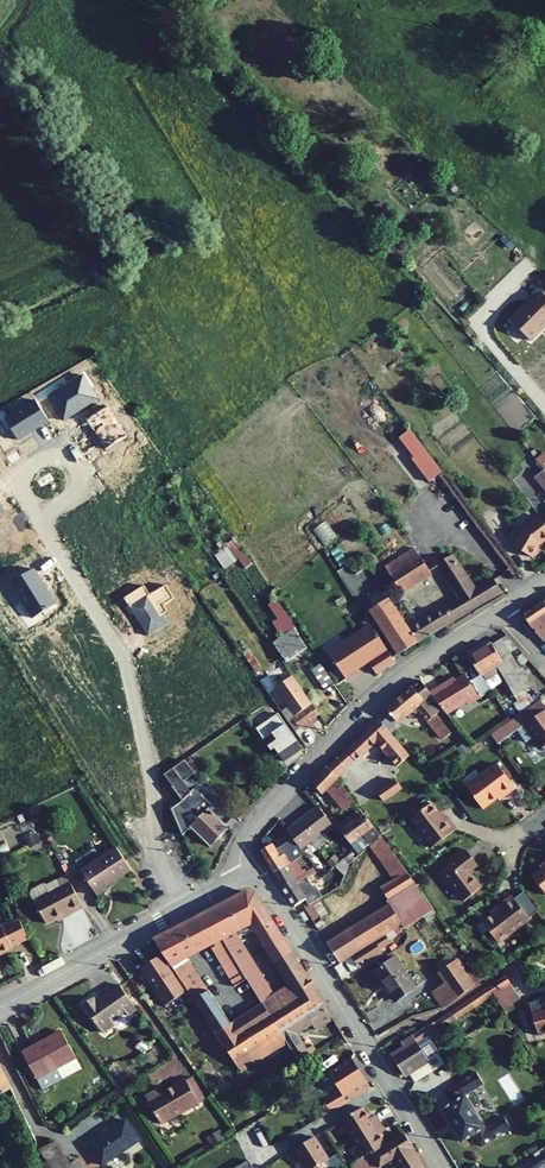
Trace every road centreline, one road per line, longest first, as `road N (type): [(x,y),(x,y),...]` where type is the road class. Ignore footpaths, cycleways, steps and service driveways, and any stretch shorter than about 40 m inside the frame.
road 1 (residential): [(179,910),(158,860),(151,761),(124,659),(41,525)]
road 2 (residential): [(500,611),(397,678),(268,811),(246,843),(255,869)]
road 3 (tertiary): [(255,869),(441,1167)]
road 4 (tertiary): [(0,1007),(179,910)]
road 5 (residential): [(41,525),(19,489),(22,469),(48,455),(66,459),(79,473),(72,503)]

